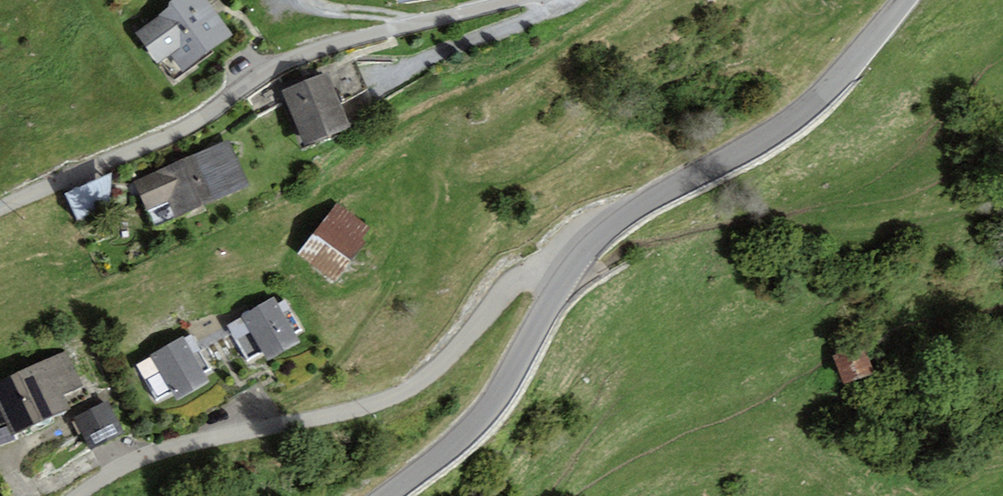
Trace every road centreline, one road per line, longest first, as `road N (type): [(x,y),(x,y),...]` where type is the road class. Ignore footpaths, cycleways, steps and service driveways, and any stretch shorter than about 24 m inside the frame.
road 1 (residential): [(0,213),(201,122),(292,58),(515,0)]
road 2 (residential): [(84,495),(143,459),(405,390),(530,273),(567,275)]
road 3 (tertiary): [(567,275),(645,204),(805,111),(904,0)]
road 4 (tertiary): [(388,495),(499,397),(567,275)]

